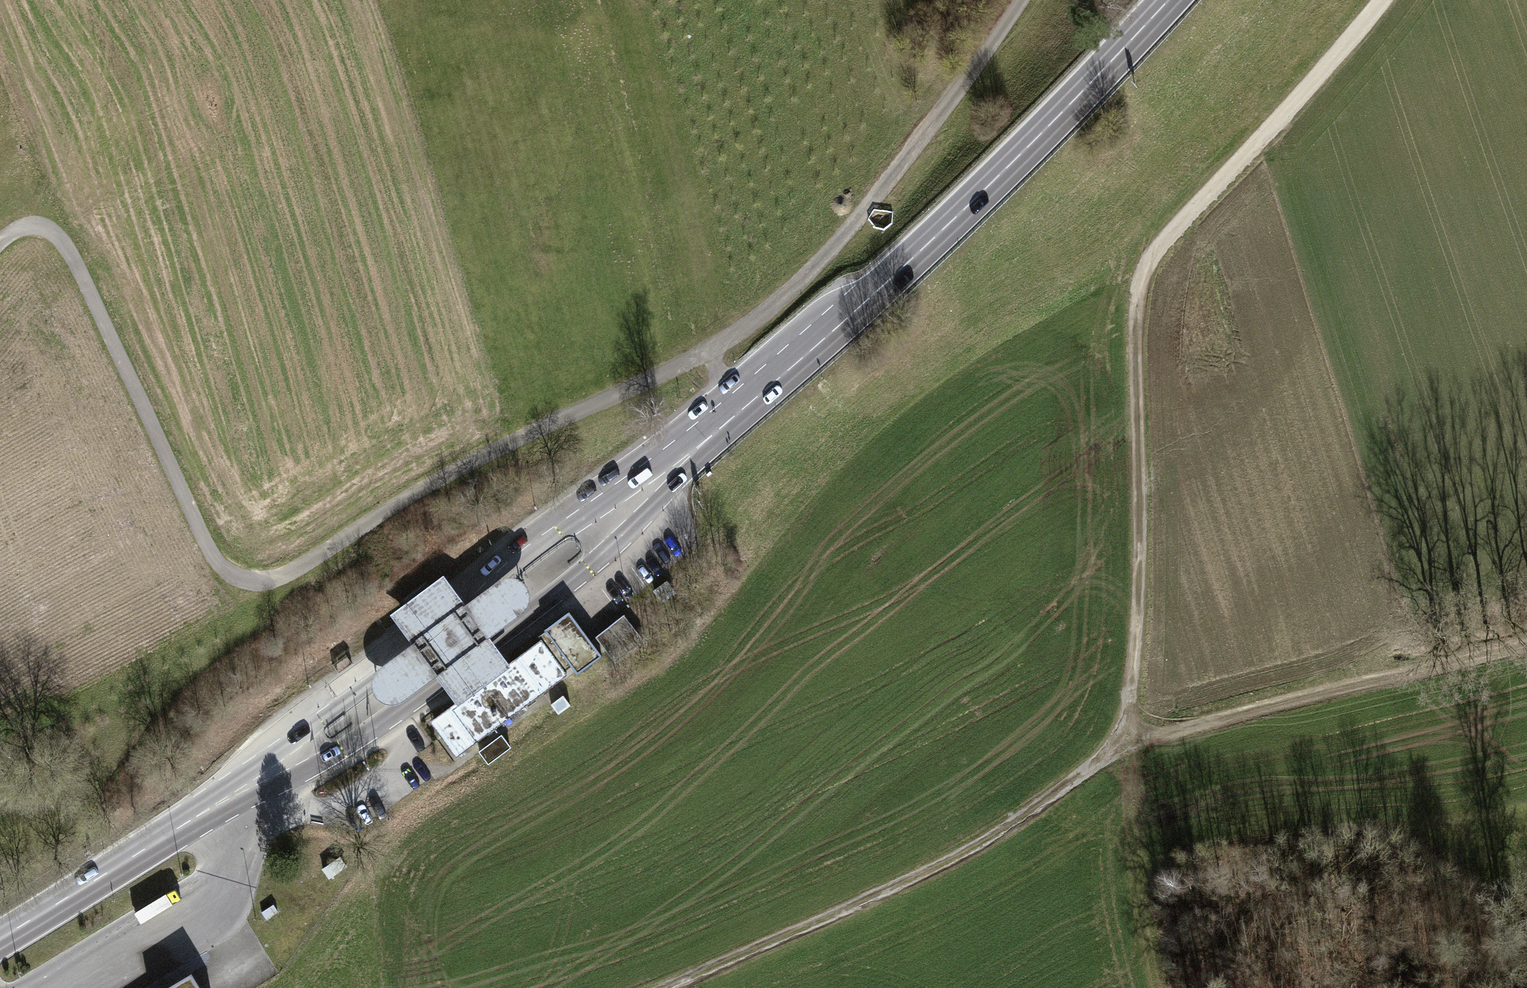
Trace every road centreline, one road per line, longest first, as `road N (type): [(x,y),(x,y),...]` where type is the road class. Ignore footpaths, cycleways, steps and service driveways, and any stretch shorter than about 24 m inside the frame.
road 1 (track): [(1012,0),(802,281),(696,351),(516,431),(279,576),(251,581),(200,532),(65,240),(27,224),(0,251)]
road 2 (track): [(1128,750),(1125,306),(1140,261),(1299,97),(1381,0)]
road 3 (primary): [(703,440),(1021,153),(1166,0)]
road 4 (primary): [(248,787),(484,660),(611,547),(703,440)]
road 5 (primary): [(703,440),(633,471),(433,623),(248,787)]
road 6 (track): [(649,987),(980,838),(1128,750)]
road 7 (track): [(1128,750),(1526,646)]
road 8 (primary): [(0,944),(248,787)]

